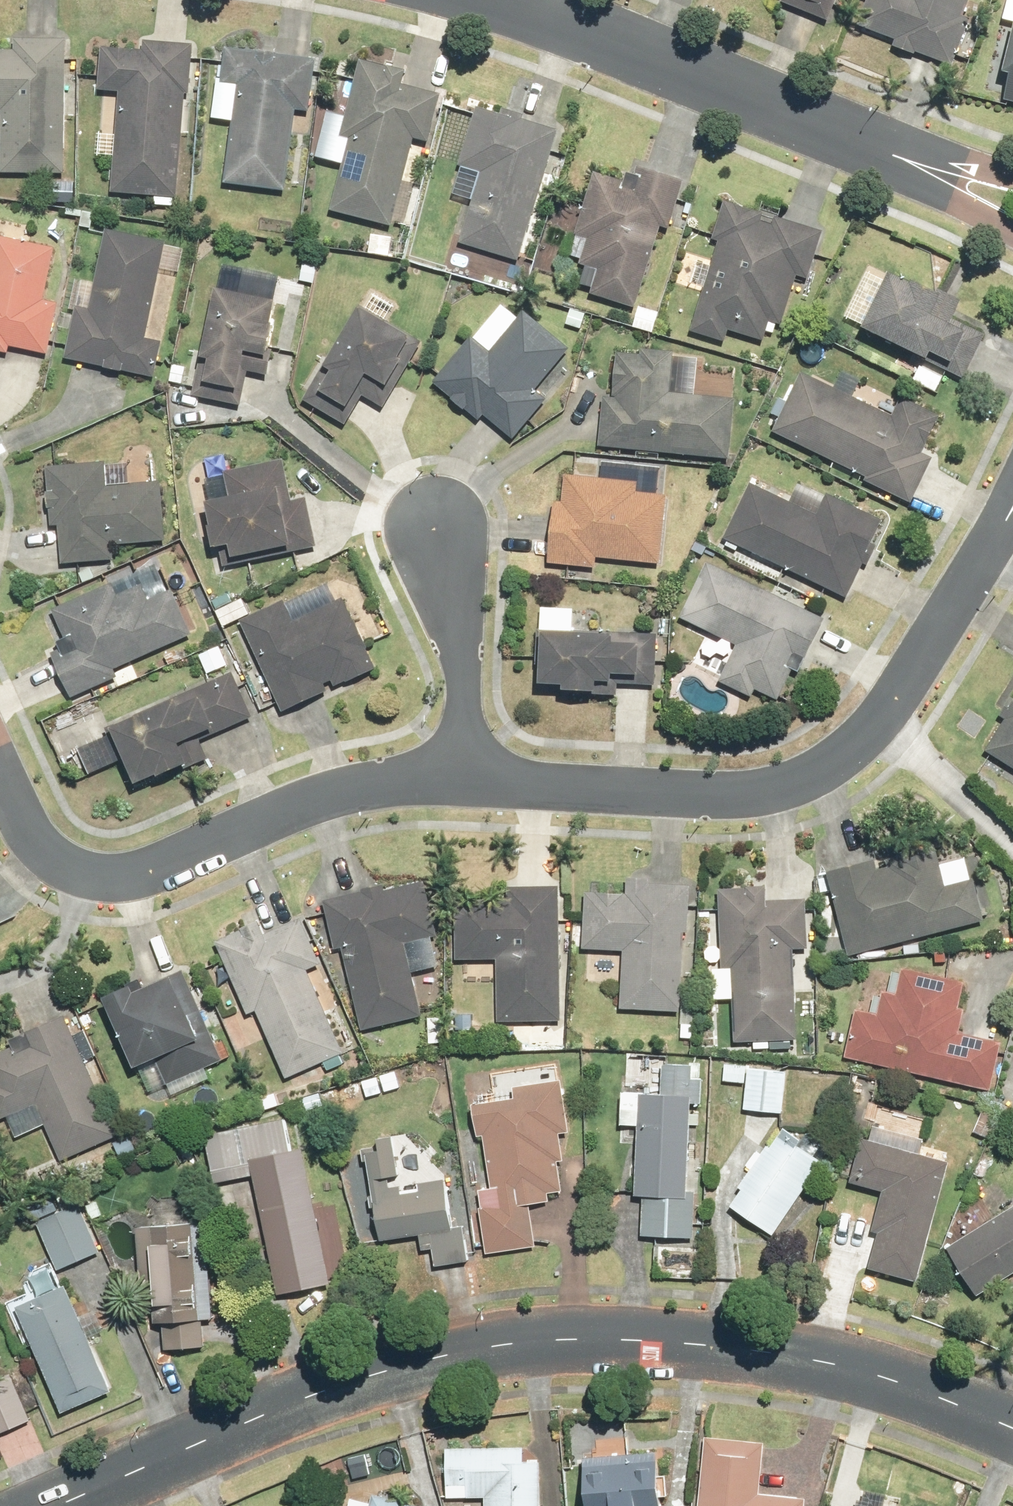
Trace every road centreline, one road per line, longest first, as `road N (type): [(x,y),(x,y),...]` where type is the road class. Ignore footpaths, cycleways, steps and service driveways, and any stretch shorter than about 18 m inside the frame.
road 1 (residential): [(1012,1429),(849,1367),(720,1342),(550,1339),(408,1365),(293,1401),(101,1486)]
road 2 (residential): [(472,778),(724,794),(800,780),(848,755),(883,723),(1006,521)]
road 3 (residential): [(0,773),(25,827),(56,864),(84,877),(127,877),(358,793),(472,778)]
road 4 (residential): [(894,156),(497,0)]
road 5 (residential): [(438,532),(459,616),(472,778)]
road 6 (residential): [(1012,229),(894,156)]
road 7 (residential): [(894,156),(1012,183)]

